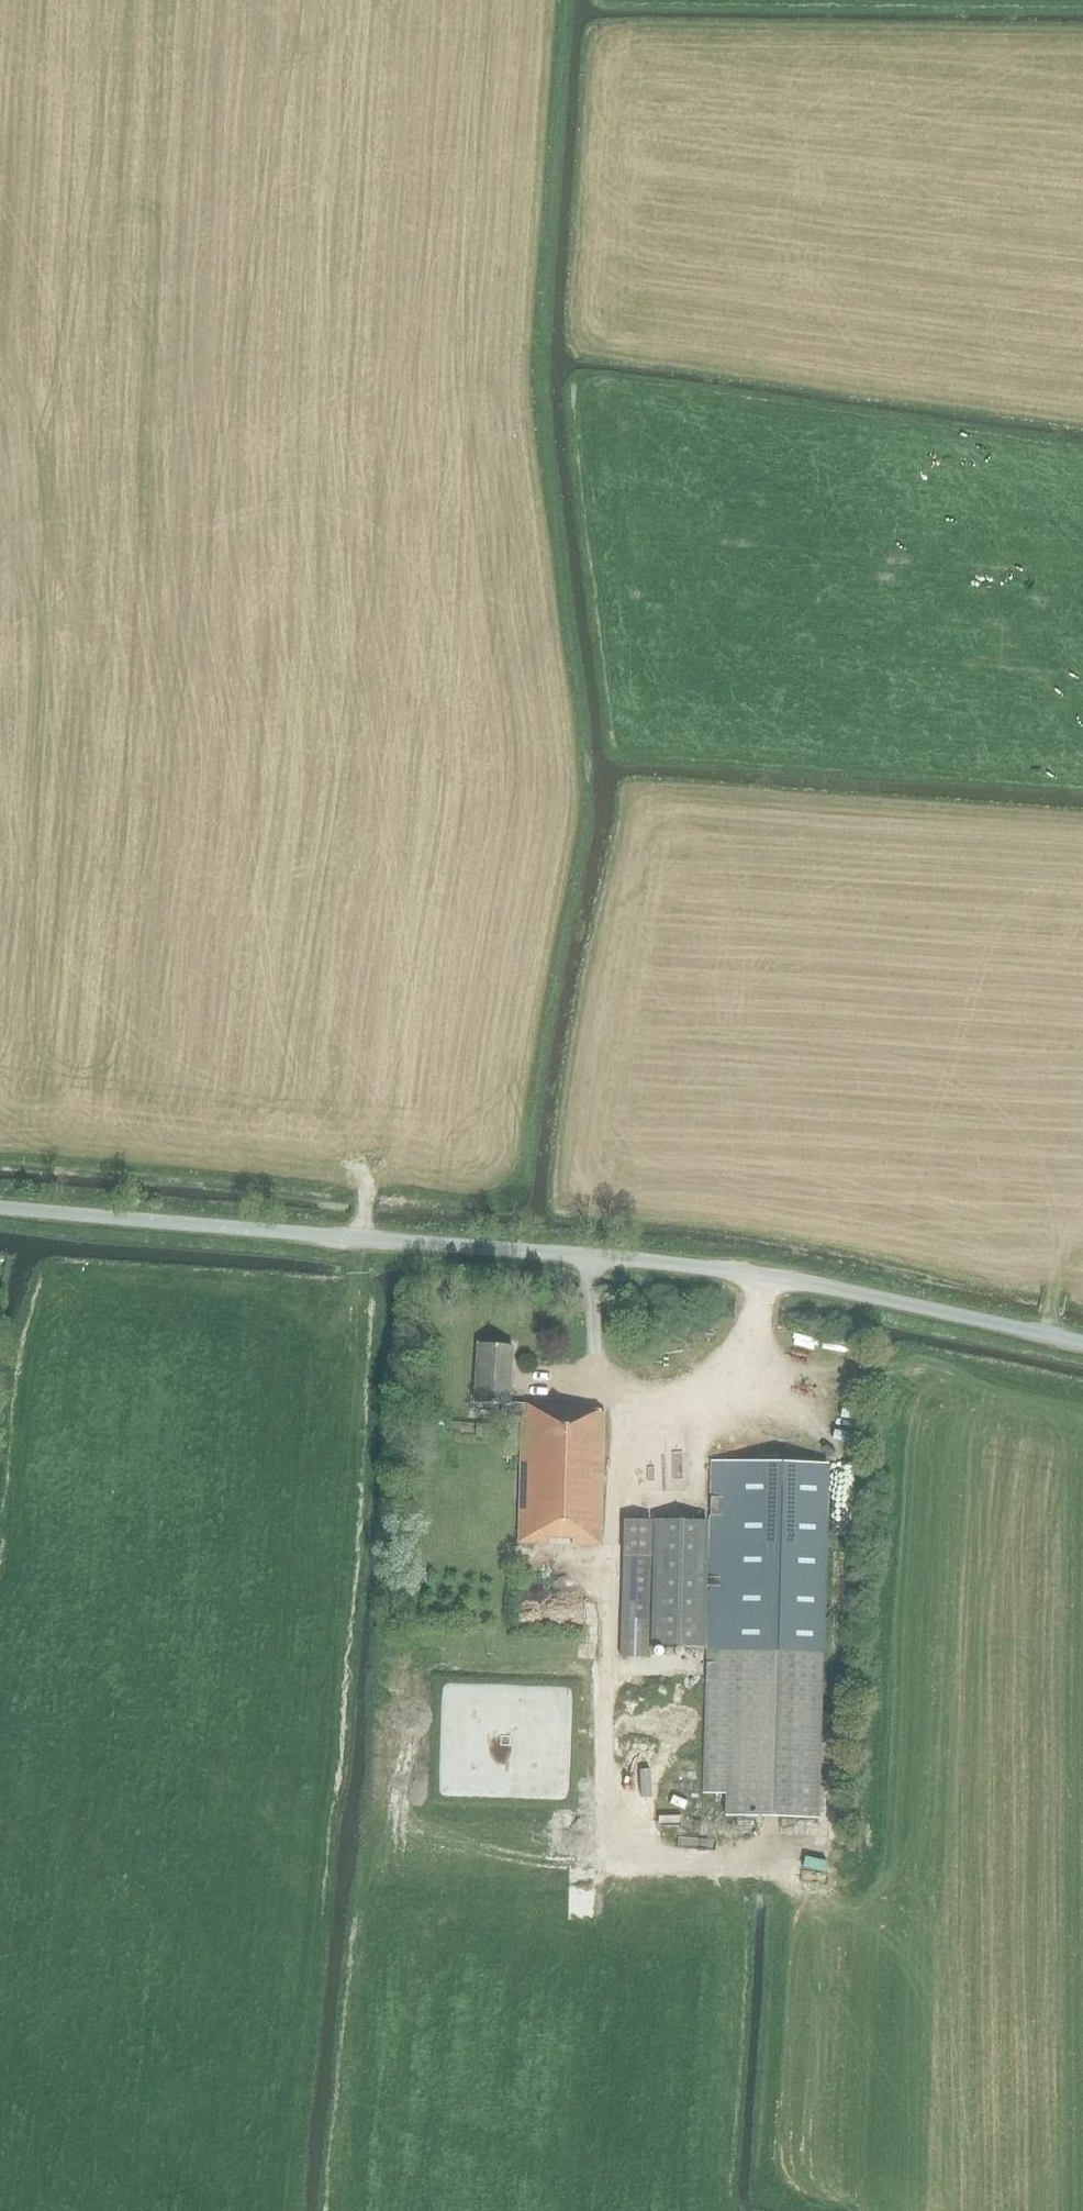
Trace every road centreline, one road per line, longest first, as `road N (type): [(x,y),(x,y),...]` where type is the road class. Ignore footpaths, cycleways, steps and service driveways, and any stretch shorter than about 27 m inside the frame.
road 1 (tertiary): [(1082,1341),(717,1269),(0,1206)]

